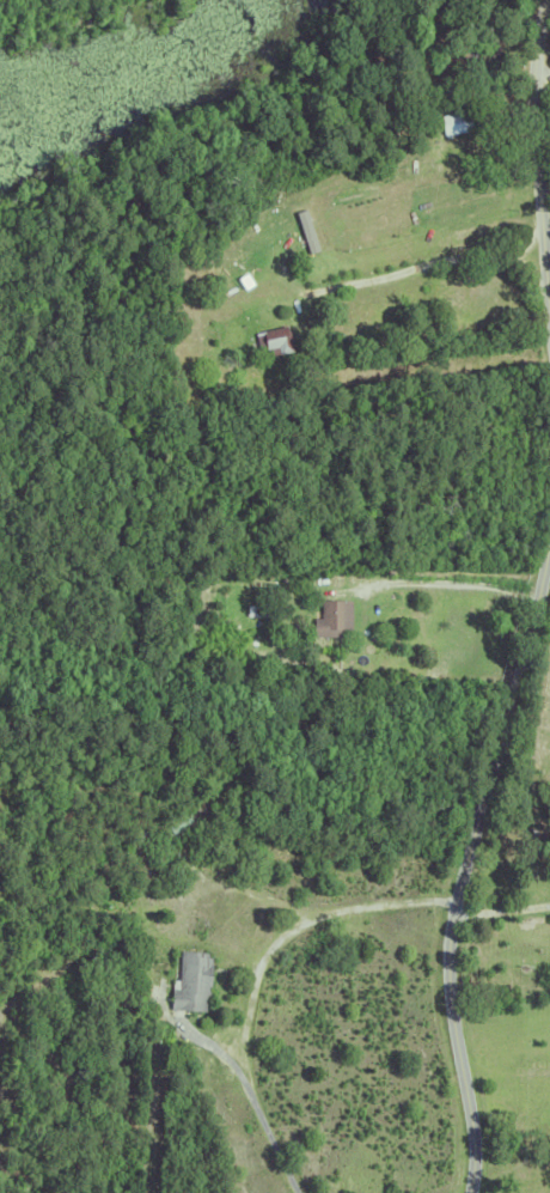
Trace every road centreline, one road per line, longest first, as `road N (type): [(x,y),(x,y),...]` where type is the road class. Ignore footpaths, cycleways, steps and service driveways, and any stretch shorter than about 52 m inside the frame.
road 1 (residential): [(472,1192),(475,1142),(451,988),(453,921),(549,556)]
road 2 (residential): [(549,331),(536,111),(548,0)]

